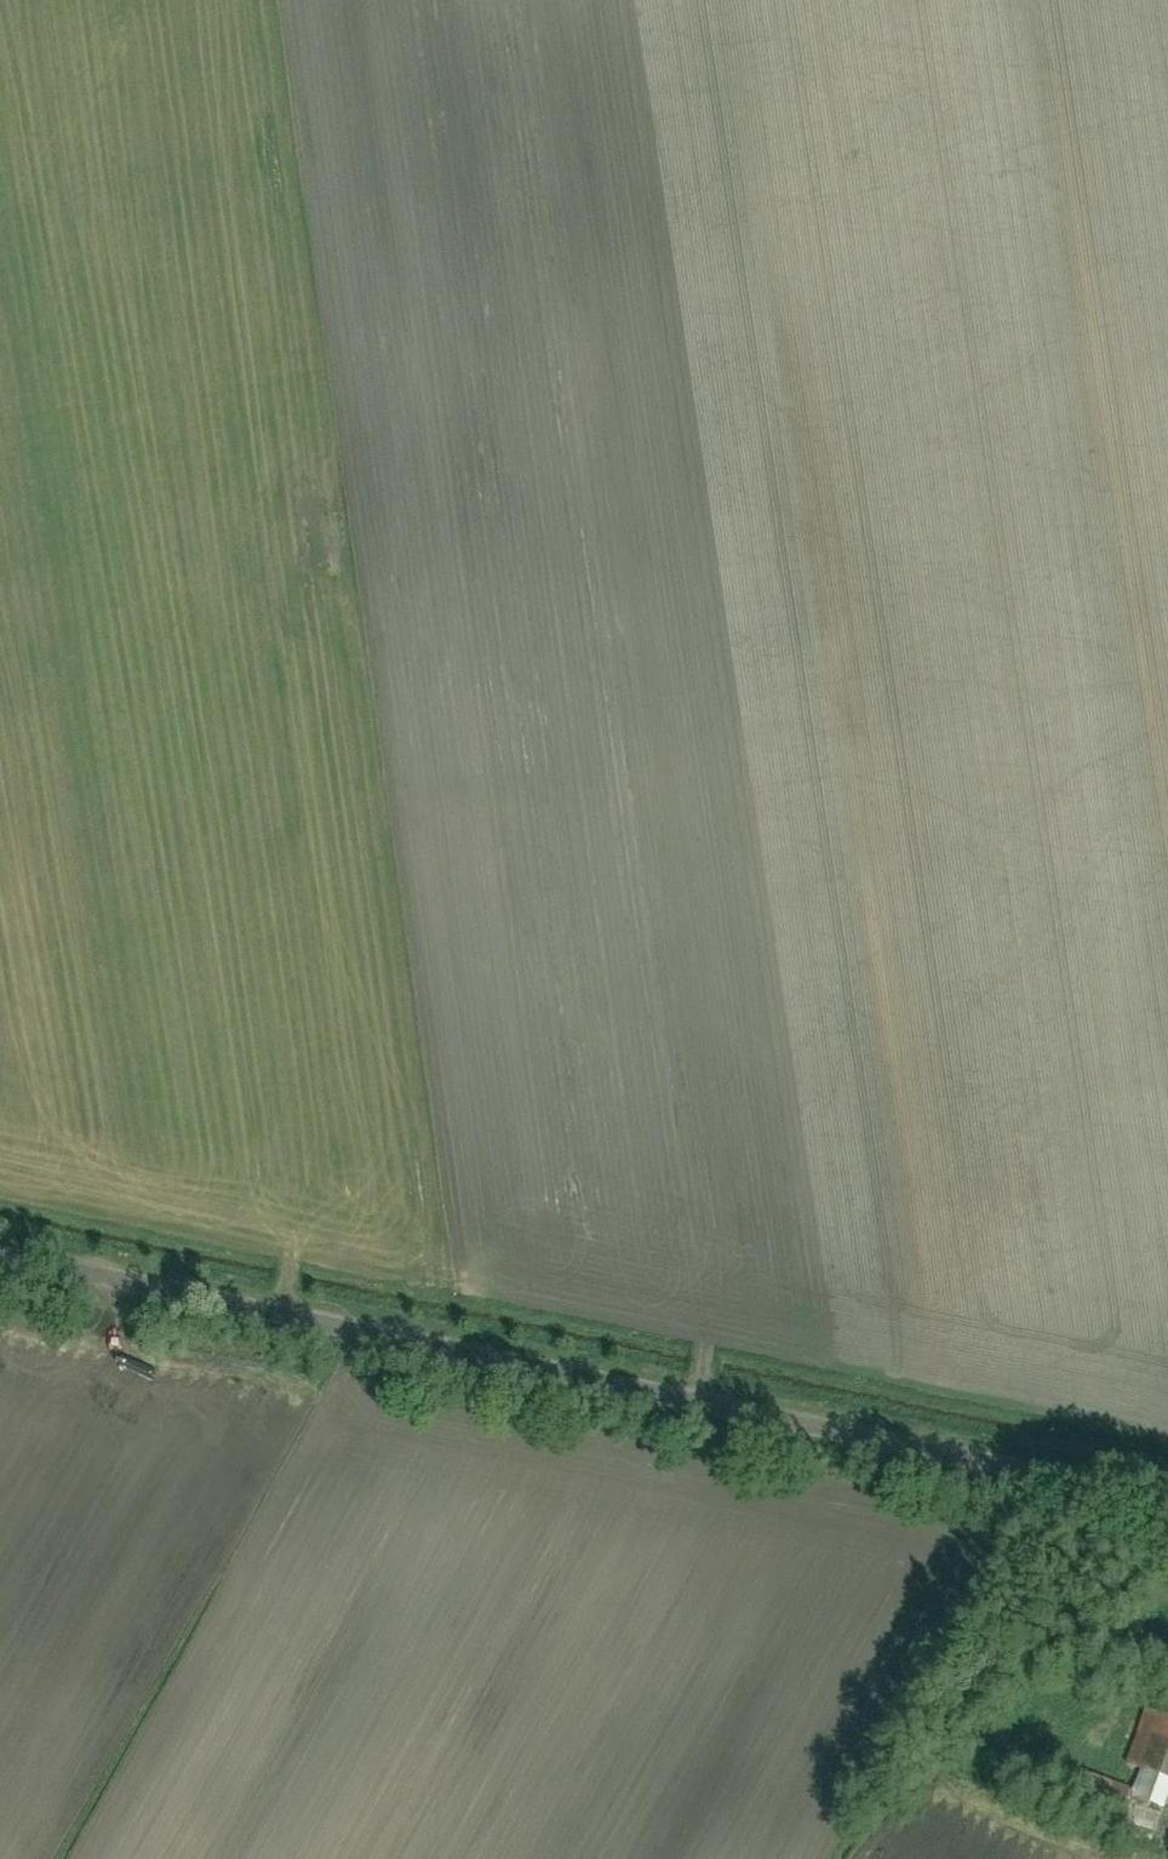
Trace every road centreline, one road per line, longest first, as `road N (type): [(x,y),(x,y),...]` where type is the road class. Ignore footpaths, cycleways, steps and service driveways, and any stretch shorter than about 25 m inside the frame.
road 1 (residential): [(0,1256),(1167,1499)]

